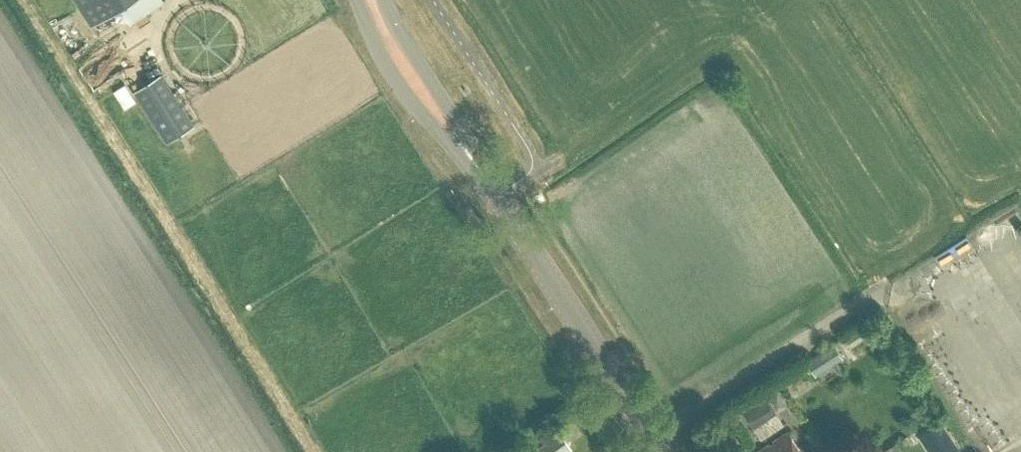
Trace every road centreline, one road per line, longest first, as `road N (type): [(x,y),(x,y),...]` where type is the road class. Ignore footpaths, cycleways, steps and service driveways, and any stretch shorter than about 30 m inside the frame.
road 1 (primary): [(662,451),(498,199)]
road 2 (primary): [(360,0),(398,84),(498,199)]
road 3 (primary): [(498,199),(386,0)]

